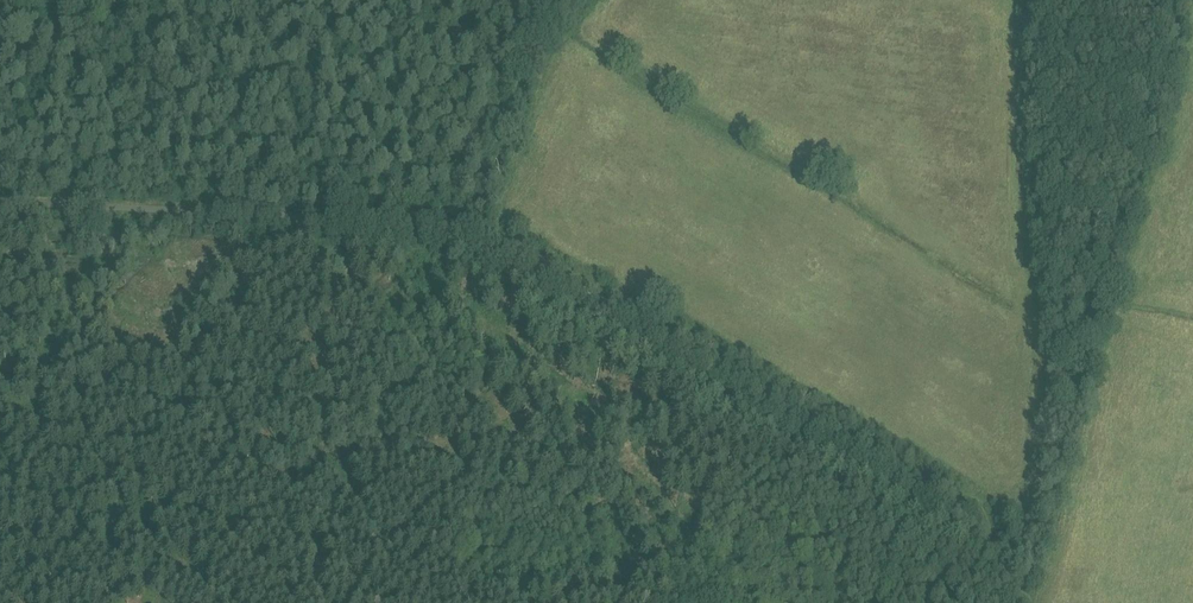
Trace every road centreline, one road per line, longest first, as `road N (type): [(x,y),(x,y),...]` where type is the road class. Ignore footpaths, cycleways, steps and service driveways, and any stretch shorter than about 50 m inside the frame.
road 1 (unclassified): [(0,201),(430,222),(491,233),(630,311)]

